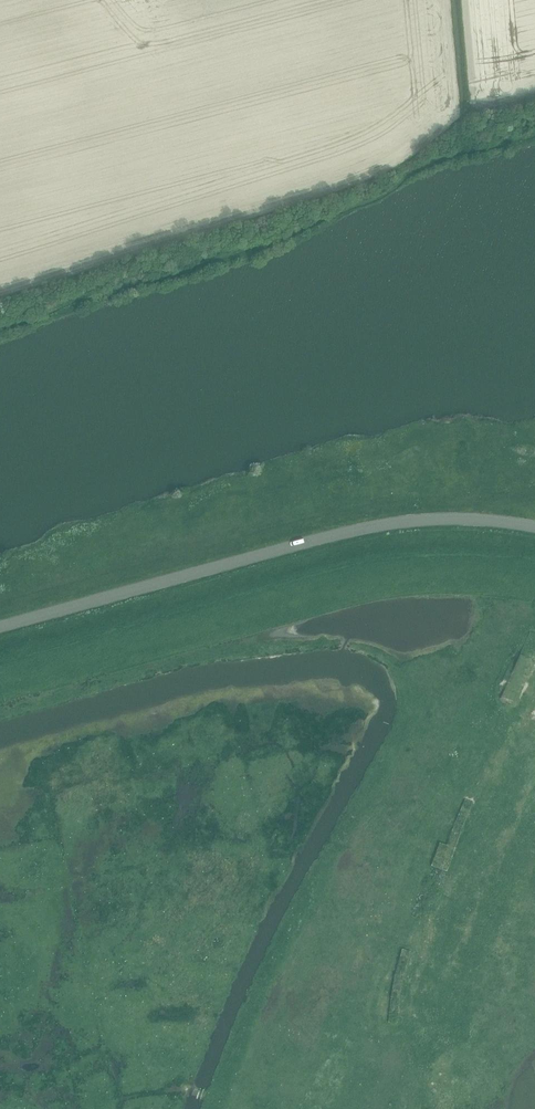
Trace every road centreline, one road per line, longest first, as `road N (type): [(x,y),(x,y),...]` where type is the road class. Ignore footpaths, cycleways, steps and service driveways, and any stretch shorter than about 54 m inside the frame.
road 1 (unclassified): [(534,528),(455,520),(368,529),(0,629)]

